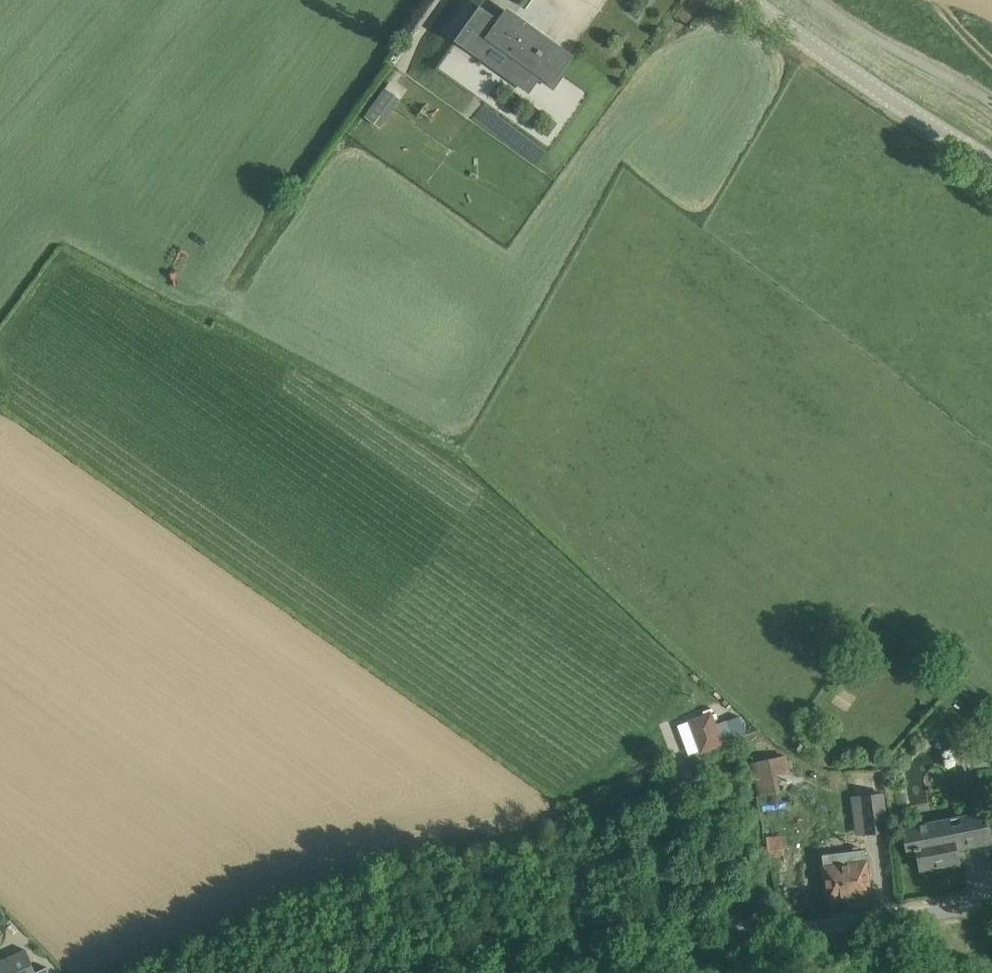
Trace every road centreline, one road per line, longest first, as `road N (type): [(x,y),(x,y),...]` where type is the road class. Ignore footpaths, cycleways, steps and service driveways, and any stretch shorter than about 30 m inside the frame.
road 1 (unclassified): [(530,972),(991,900)]
road 2 (tertiary): [(991,163),(750,0)]

